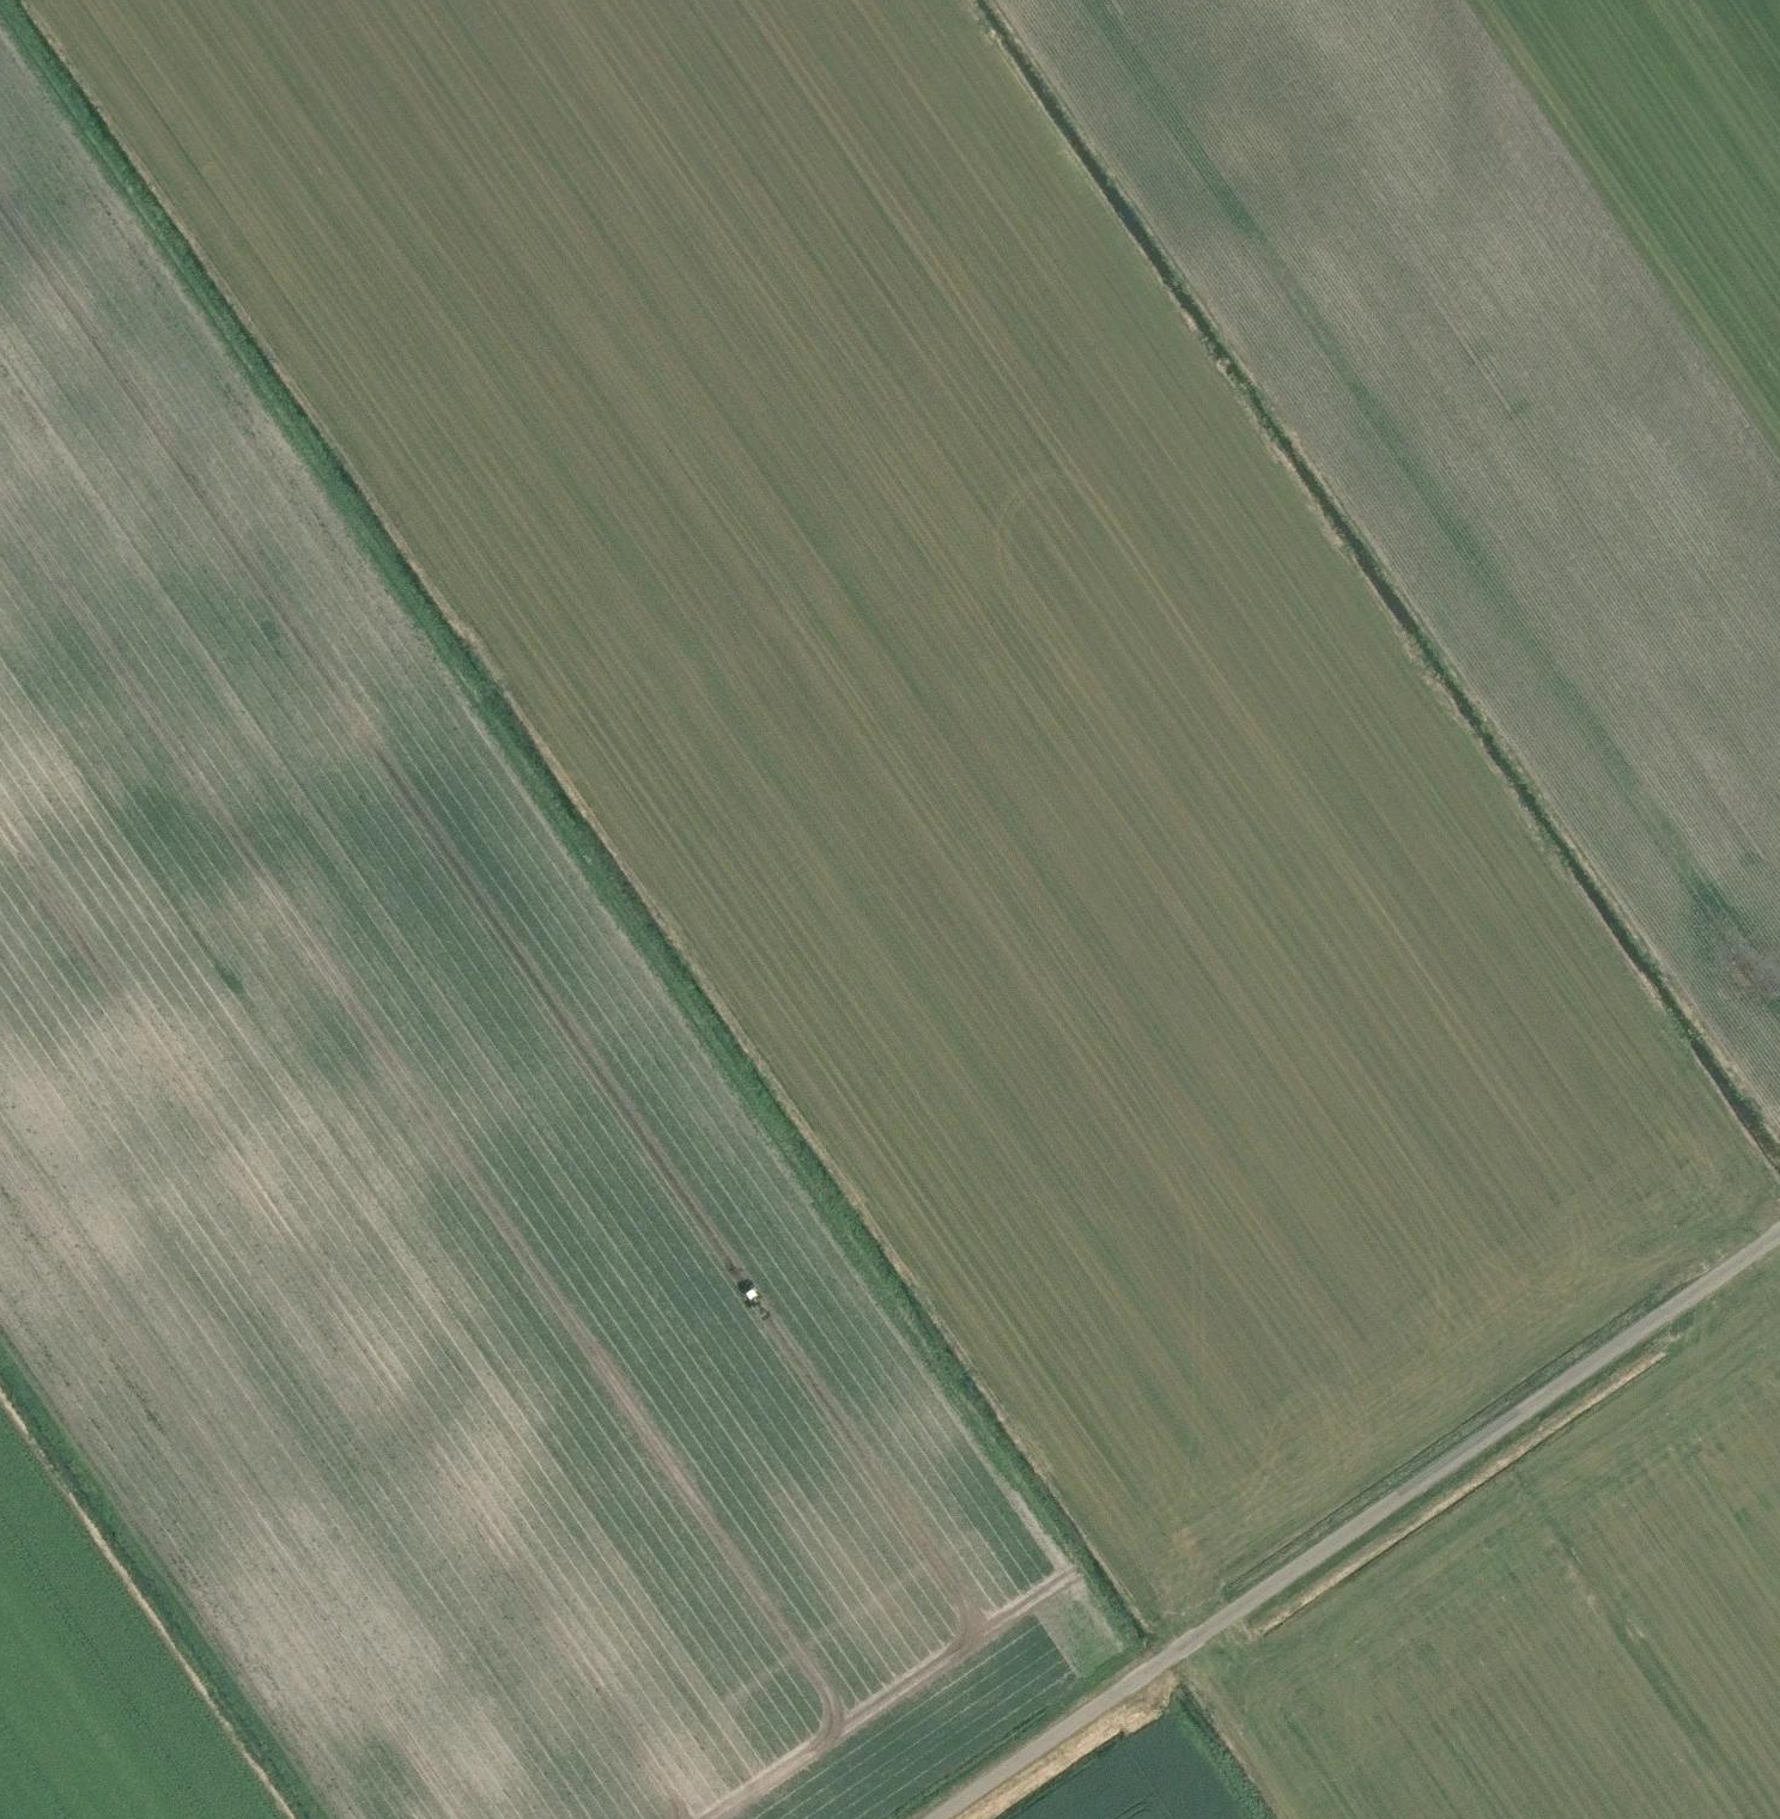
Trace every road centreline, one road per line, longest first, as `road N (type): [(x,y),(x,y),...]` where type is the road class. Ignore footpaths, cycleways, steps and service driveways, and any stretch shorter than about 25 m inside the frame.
road 1 (unclassified): [(935,1818),(1779,1234)]

